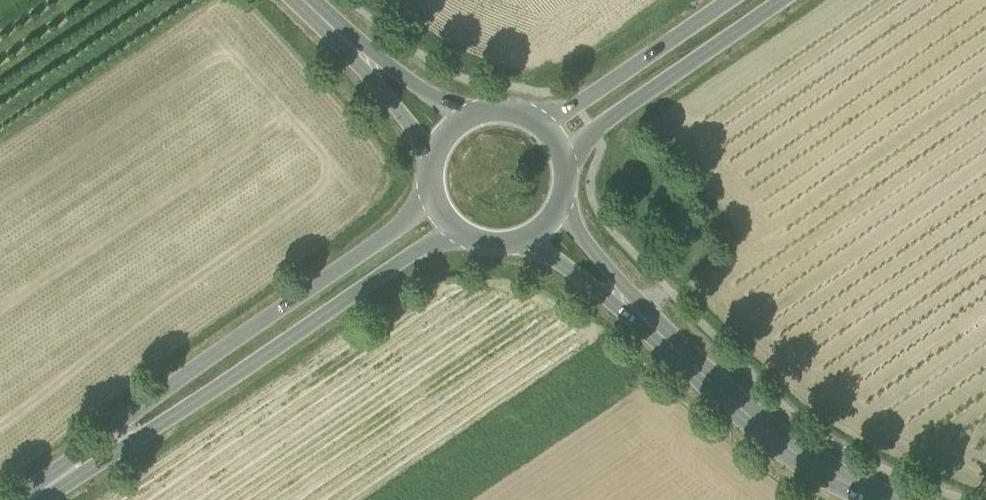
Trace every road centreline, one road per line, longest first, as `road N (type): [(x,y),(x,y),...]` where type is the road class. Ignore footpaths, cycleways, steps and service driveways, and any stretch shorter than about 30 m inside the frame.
road 1 (primary): [(431,190),(407,218),(126,419),(57,480)]
road 2 (primary): [(57,480),(129,443),(426,244),(460,233)]
road 3 (secondary): [(639,315),(806,461),(885,499)]
road 4 (motorway): [(566,161),(594,130),(783,0)]
road 5 (motorway): [(728,0),(574,104),(538,119)]
road 6 (secondary): [(639,315),(564,197)]
road 7 (secondary): [(474,111),(351,45)]
road 8 (secondary): [(351,45),(431,159)]
road 9 (secondary): [(522,241),(639,315)]

